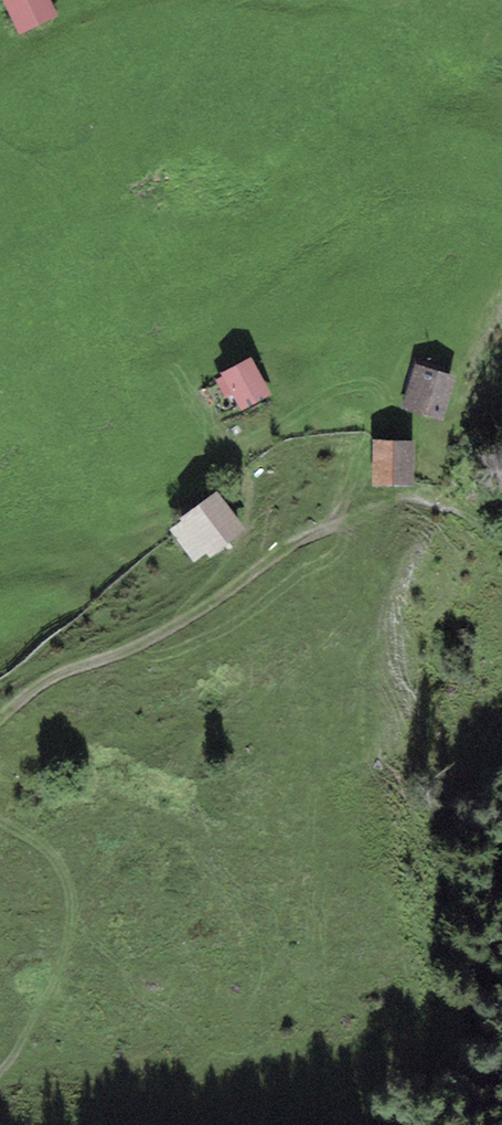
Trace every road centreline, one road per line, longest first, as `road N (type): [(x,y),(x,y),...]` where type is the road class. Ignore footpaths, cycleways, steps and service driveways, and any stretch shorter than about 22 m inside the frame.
road 1 (track): [(0,720),(70,668),(189,619),(275,555),(367,511),(399,500),(477,515)]
road 2 (track): [(0,822),(64,866),(72,912),(51,987),(0,1074)]

